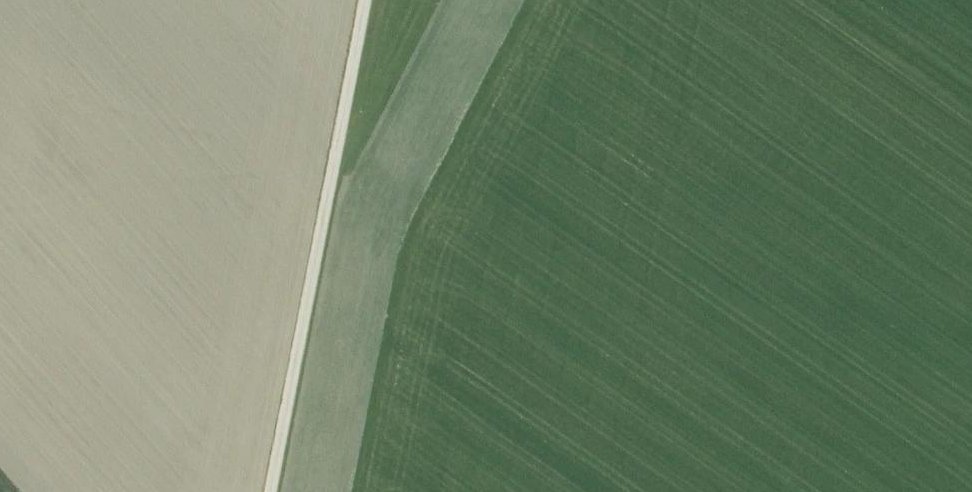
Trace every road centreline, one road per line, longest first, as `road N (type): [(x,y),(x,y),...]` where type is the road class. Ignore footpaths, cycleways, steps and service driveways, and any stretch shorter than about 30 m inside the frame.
road 1 (track): [(365,0),(270,491)]

